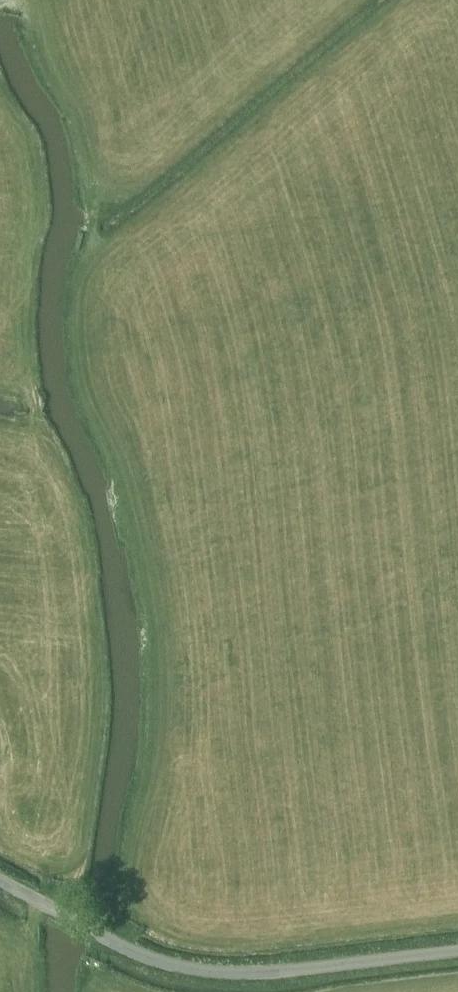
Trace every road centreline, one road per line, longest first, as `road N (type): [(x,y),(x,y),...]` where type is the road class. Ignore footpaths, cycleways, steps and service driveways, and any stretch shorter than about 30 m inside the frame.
road 1 (unclassified): [(0,881),(122,950),(184,970),(244,974),(457,952)]

